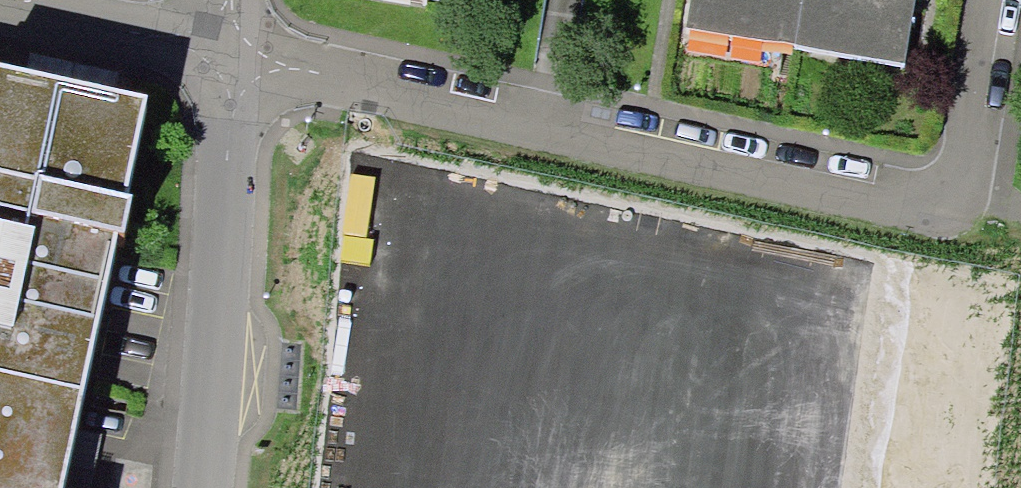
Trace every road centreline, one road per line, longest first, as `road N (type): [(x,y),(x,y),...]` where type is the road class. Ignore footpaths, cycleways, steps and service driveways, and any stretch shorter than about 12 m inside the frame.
road 1 (residential): [(957,215),(233,62)]
road 2 (residential): [(233,62),(199,487)]
road 3 (residential): [(233,62),(0,12)]
road 4 (residential): [(957,215),(991,0)]

